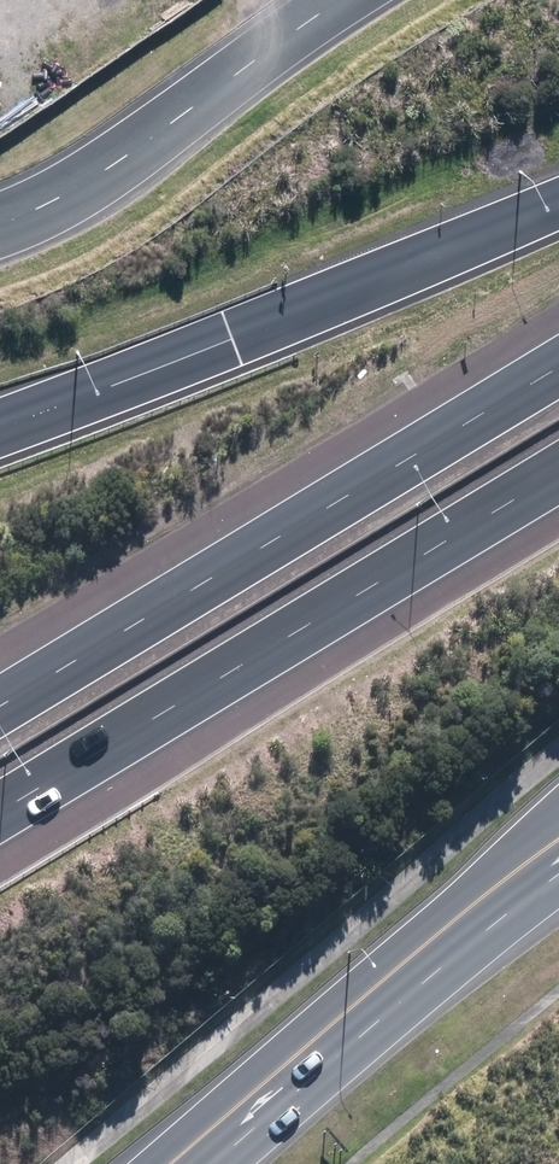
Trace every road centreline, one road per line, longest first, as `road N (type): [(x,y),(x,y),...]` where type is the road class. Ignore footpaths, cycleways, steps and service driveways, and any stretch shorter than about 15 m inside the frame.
road 1 (motorway): [(0,707),(558,367)]
road 2 (motorway): [(558,469),(0,808)]
road 3 (motorway): [(0,409),(226,324),(558,181)]
road 4 (secondary): [(168,1163),(465,914),(558,846)]
road 5 (residential): [(335,0),(103,162),(0,202)]

